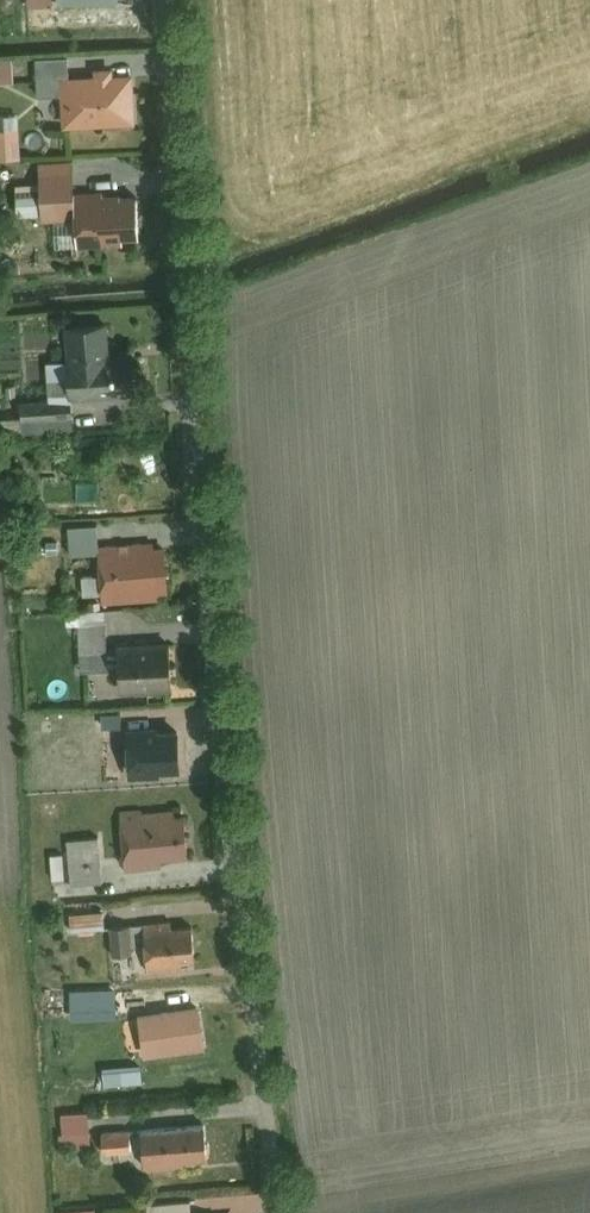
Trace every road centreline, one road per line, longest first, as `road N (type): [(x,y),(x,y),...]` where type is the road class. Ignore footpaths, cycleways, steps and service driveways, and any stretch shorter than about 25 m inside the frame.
road 1 (unclassified): [(170,0),(203,520),(288,1212)]

